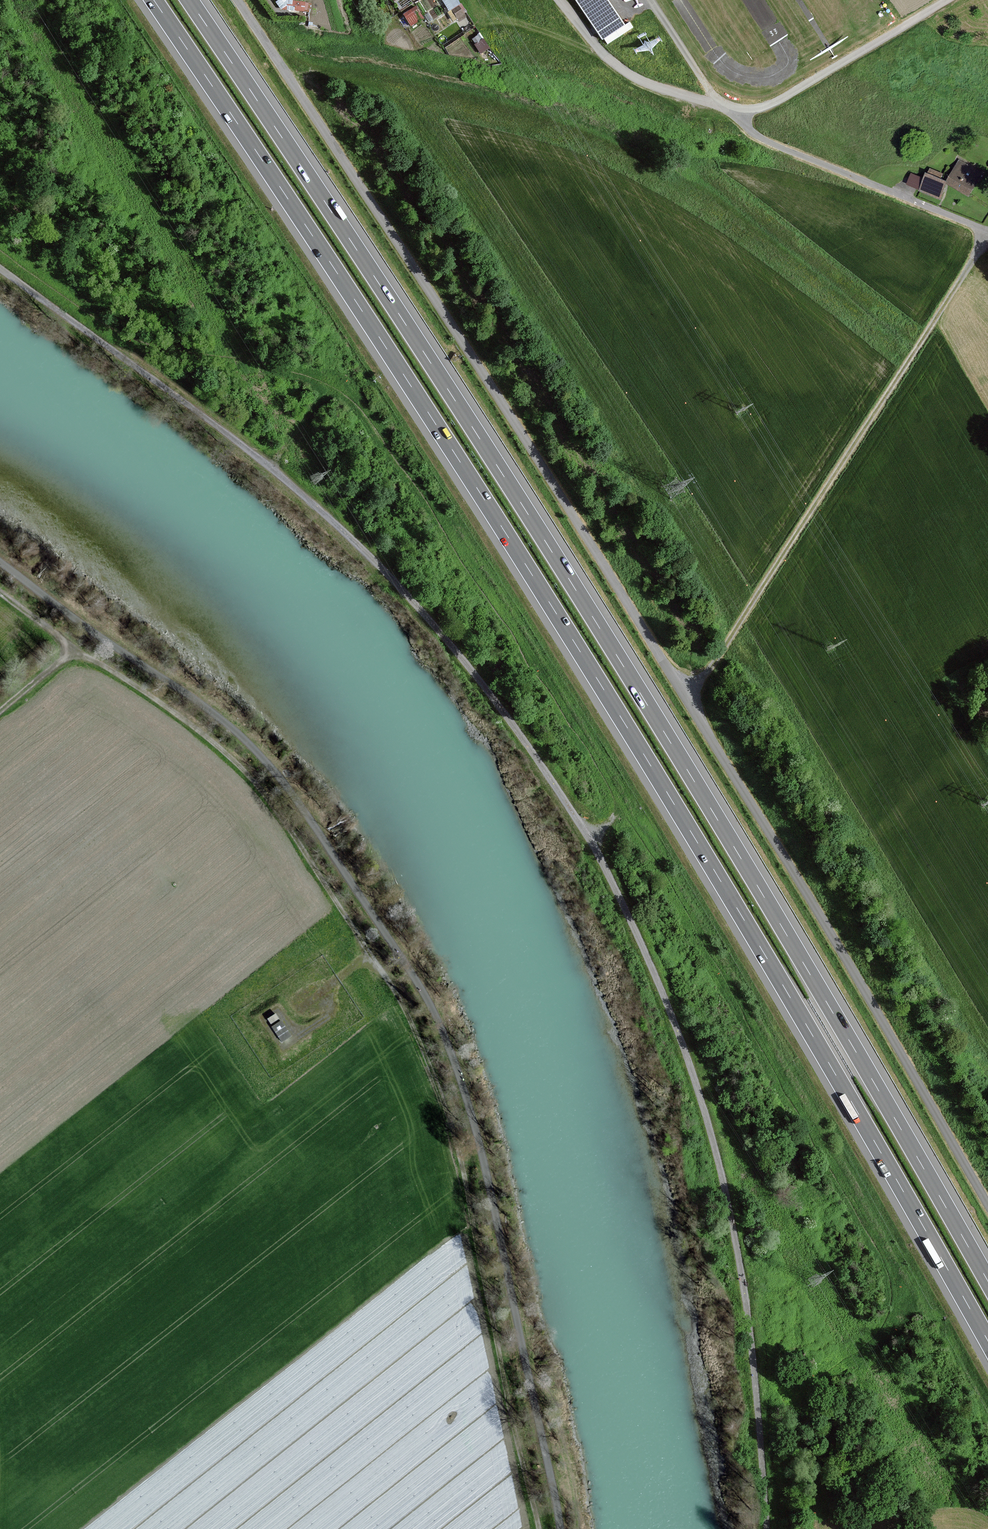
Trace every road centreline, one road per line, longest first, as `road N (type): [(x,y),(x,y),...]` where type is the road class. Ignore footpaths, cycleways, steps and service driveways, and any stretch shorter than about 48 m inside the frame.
road 1 (motorway): [(154,0),(556,614),(987,1341)]
road 2 (motorway): [(987,1281),(582,600),(189,0)]
road 3 (unclassified): [(237,0),(687,696),(987,1206)]
road 4 (track): [(0,562),(251,747),(297,800),(427,1000),(481,1152),(560,1528)]
road 5 (track): [(541,1528),(440,1088),(390,982),(355,931),(338,933),(256,1001),(107,1163),(0,1252)]
road 6 (track): [(0,592),(189,724),(265,794),(361,947),(349,973),(304,1006)]
road 7 (track): [(987,239),(687,696)]
road 8 (unclassified): [(742,109),(762,139),(987,232)]
road 9 (unclassified): [(742,109),(778,100),(948,0)]
road 10 (unclassified): [(559,0),(621,69),(717,105)]

